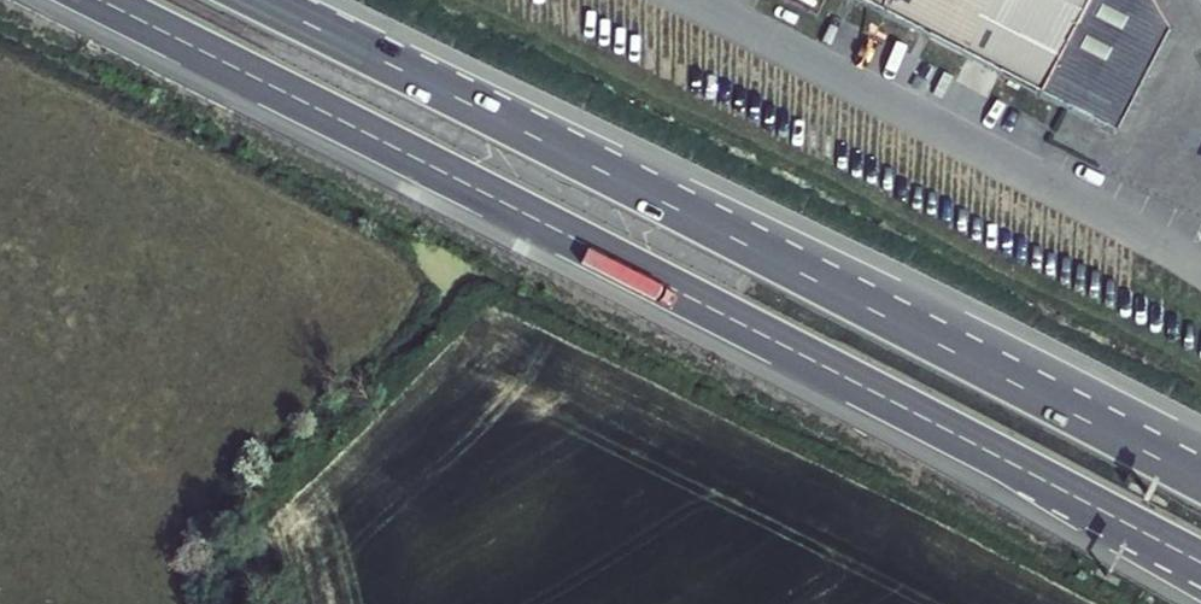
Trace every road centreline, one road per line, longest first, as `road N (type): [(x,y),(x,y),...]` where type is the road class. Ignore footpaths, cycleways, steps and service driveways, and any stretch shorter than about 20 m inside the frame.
road 1 (motorway): [(101,0),(1200,562)]
road 2 (motorway): [(1200,481),(260,0)]
road 3 (unclassified): [(691,0),(1200,270)]

